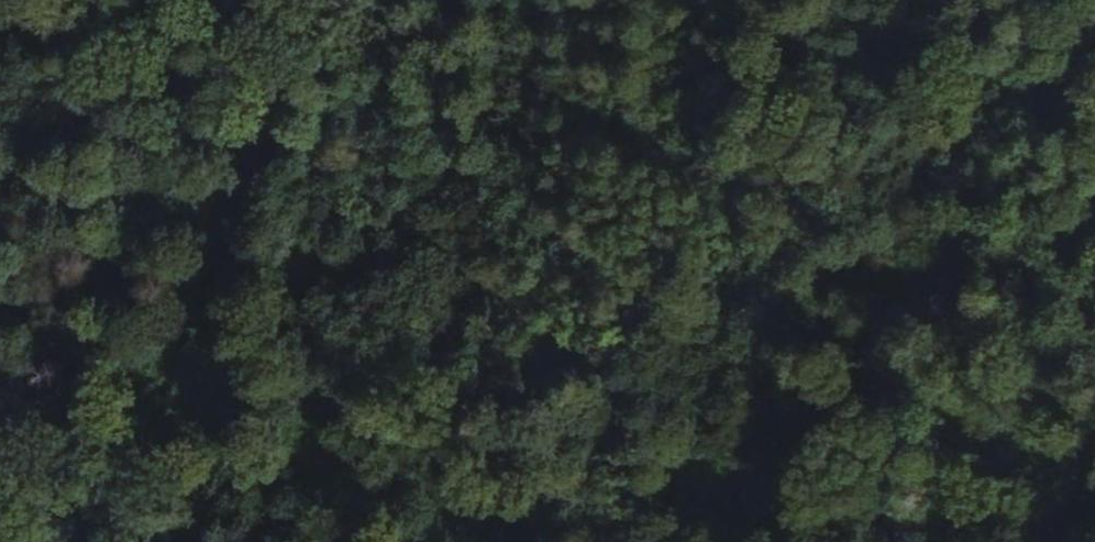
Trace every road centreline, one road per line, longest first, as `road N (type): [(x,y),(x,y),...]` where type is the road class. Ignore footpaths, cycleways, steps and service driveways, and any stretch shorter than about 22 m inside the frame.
road 1 (track): [(1094,38),(723,541)]

